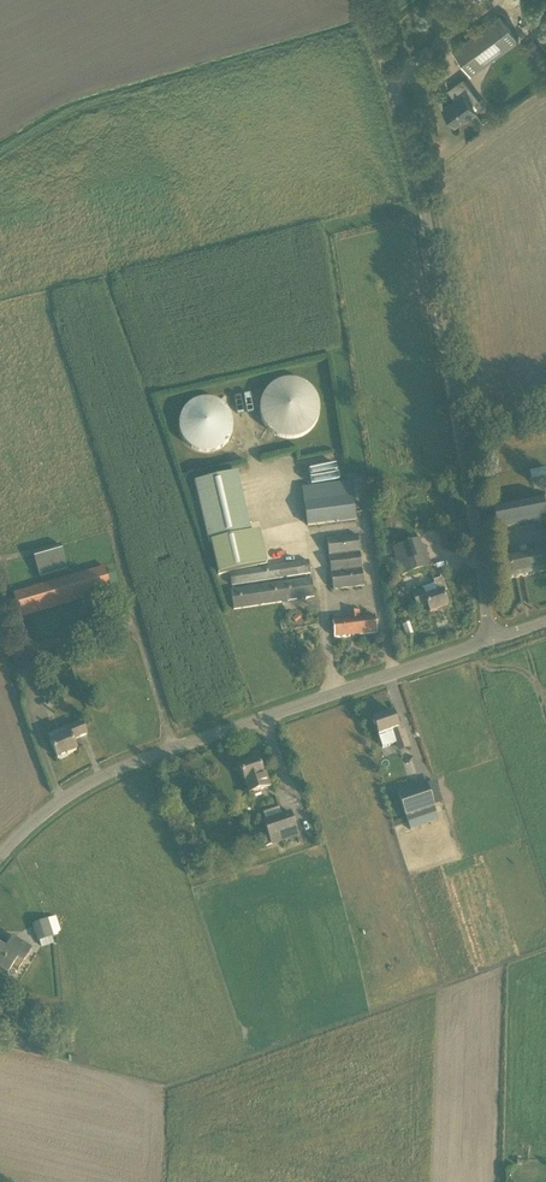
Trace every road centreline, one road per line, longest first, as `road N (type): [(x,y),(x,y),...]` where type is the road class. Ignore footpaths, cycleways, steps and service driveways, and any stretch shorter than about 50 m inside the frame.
road 1 (unclassified): [(487,646),(400,108),(362,0)]
road 2 (unclassified): [(0,866),(38,820),(102,774),(487,646)]

